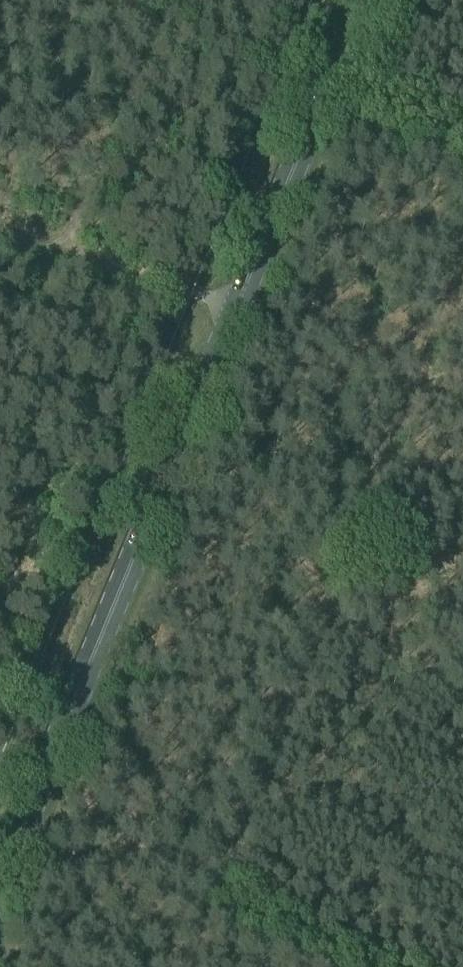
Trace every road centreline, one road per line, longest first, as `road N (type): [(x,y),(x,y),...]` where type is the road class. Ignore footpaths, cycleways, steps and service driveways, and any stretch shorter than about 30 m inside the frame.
road 1 (primary): [(0,877),(363,0)]
road 2 (track): [(171,0),(73,255)]
road 3 (track): [(0,237),(235,307)]
road 4 (track): [(211,911),(321,966)]

